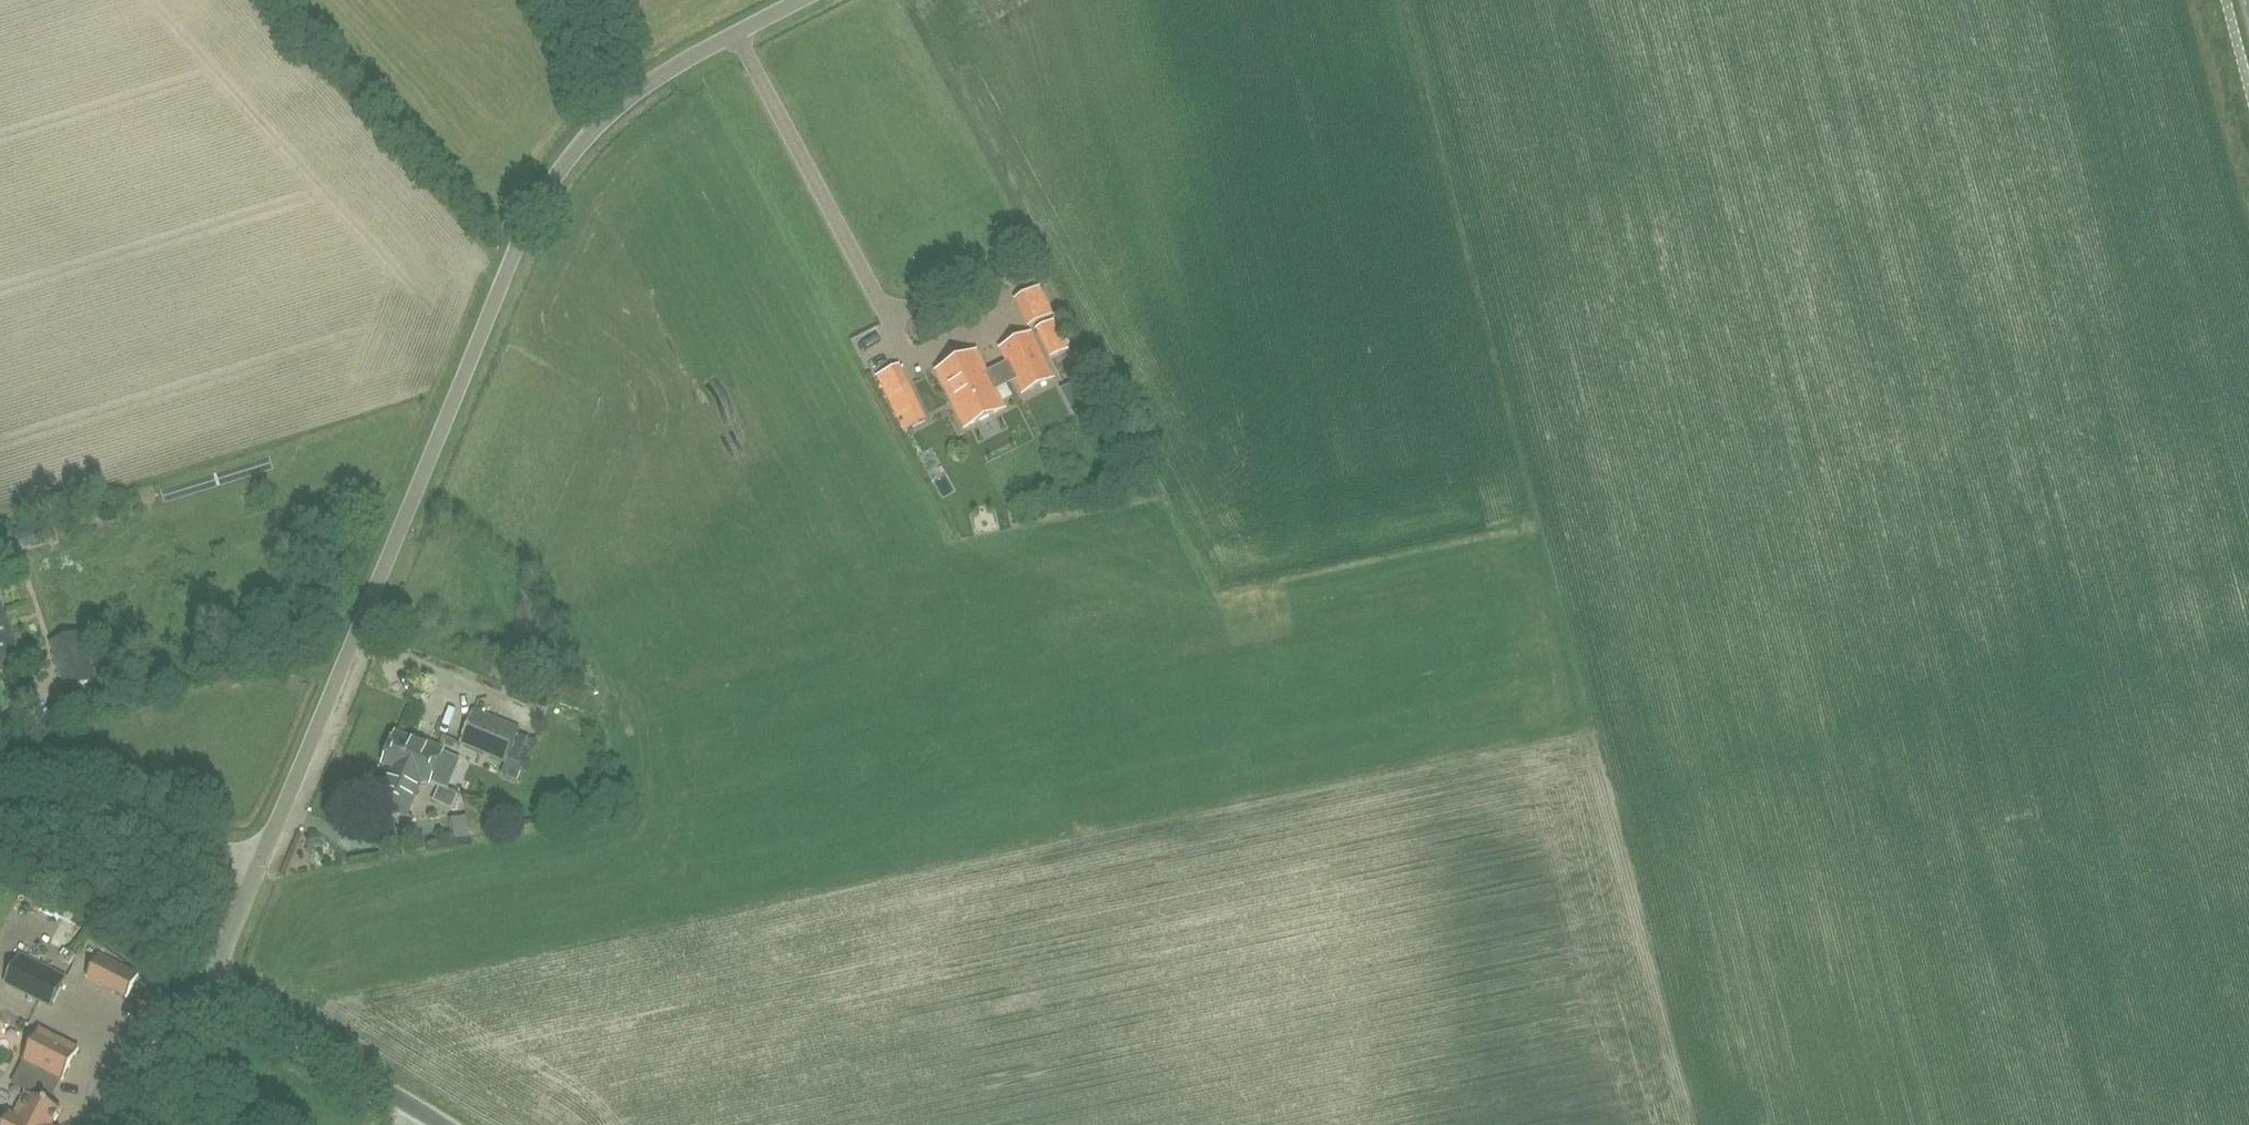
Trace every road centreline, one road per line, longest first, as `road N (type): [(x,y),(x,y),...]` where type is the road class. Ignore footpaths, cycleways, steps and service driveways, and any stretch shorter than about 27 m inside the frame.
road 1 (unclassified): [(263,870),(537,197),(581,132),(631,92),(798,0)]
road 2 (unclassified): [(263,870),(144,826),(0,810)]
road 3 (unclassified): [(437,1124),(210,984)]
road 4 (unclassified): [(151,1124),(210,984)]
road 5 (unclassified): [(210,984),(263,870)]

